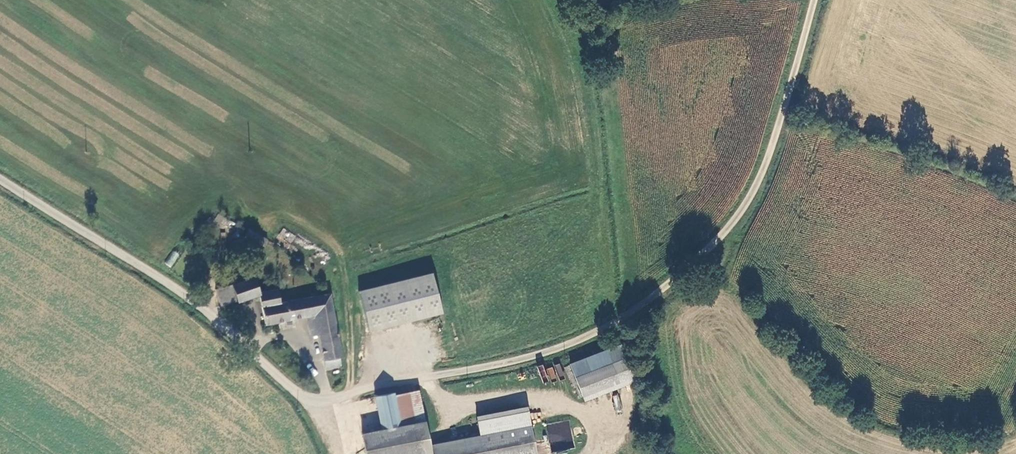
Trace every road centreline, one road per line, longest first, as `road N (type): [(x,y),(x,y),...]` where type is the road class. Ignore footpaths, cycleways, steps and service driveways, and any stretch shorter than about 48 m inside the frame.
road 1 (unclassified): [(302,397),(541,354),(602,329),(658,291),(721,235),(764,171),(816,0)]
road 2 (unclassified): [(302,397),(185,295),(0,179)]

